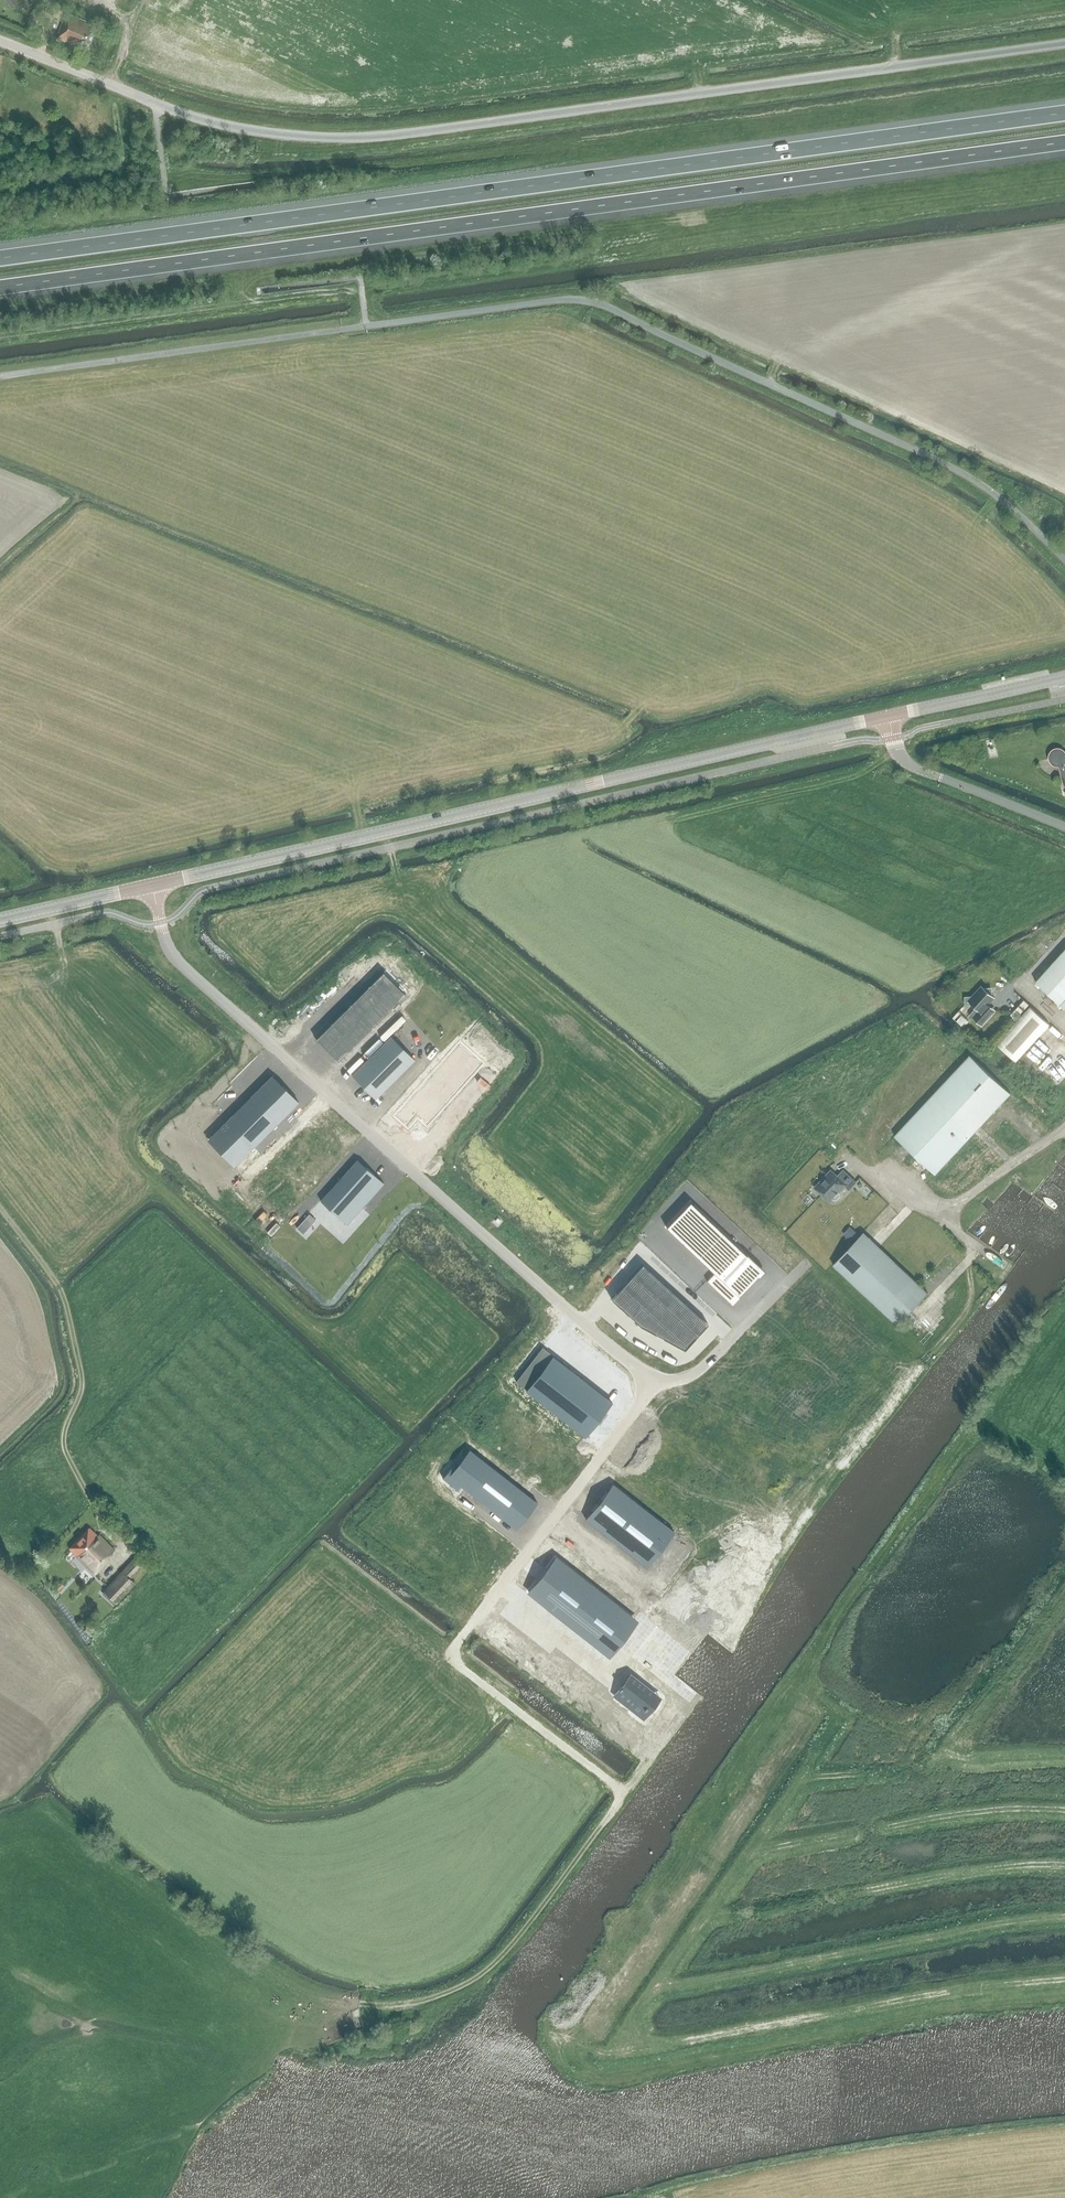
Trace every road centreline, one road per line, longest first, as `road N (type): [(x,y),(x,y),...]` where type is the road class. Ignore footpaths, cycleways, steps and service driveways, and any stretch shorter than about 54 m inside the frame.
road 1 (tertiary): [(0,41),(214,122),(354,137),(1064,49)]
road 2 (motorway): [(1064,113),(0,258)]
road 3 (motorway): [(0,288),(1064,143)]
road 4 (unclassified): [(1064,560),(956,469),(603,304),(569,299),(366,326)]
road 5 (secondary): [(152,885),(889,716)]
road 6 (unclassified): [(152,885),(177,961),(650,1375)]
road 7 (track): [(480,1615),(455,1645),(456,1666),(622,1792),(499,1961),(438,1997),(352,2005)]
road 8 (unclassified): [(650,1375),(682,1380),(703,1367),(892,1177)]
road 9 (unclassified): [(650,1375),(636,1407),(480,1615)]
road 10 (track): [(0,1207),(66,1303),(82,1381),(65,1432),(68,1457)]
road 11 (unclassified): [(1064,827),(913,766),(900,754),(889,716)]
road 12 (secondary): [(889,716),(1064,677)]
road 13 (secondary): [(0,920),(152,885)]

